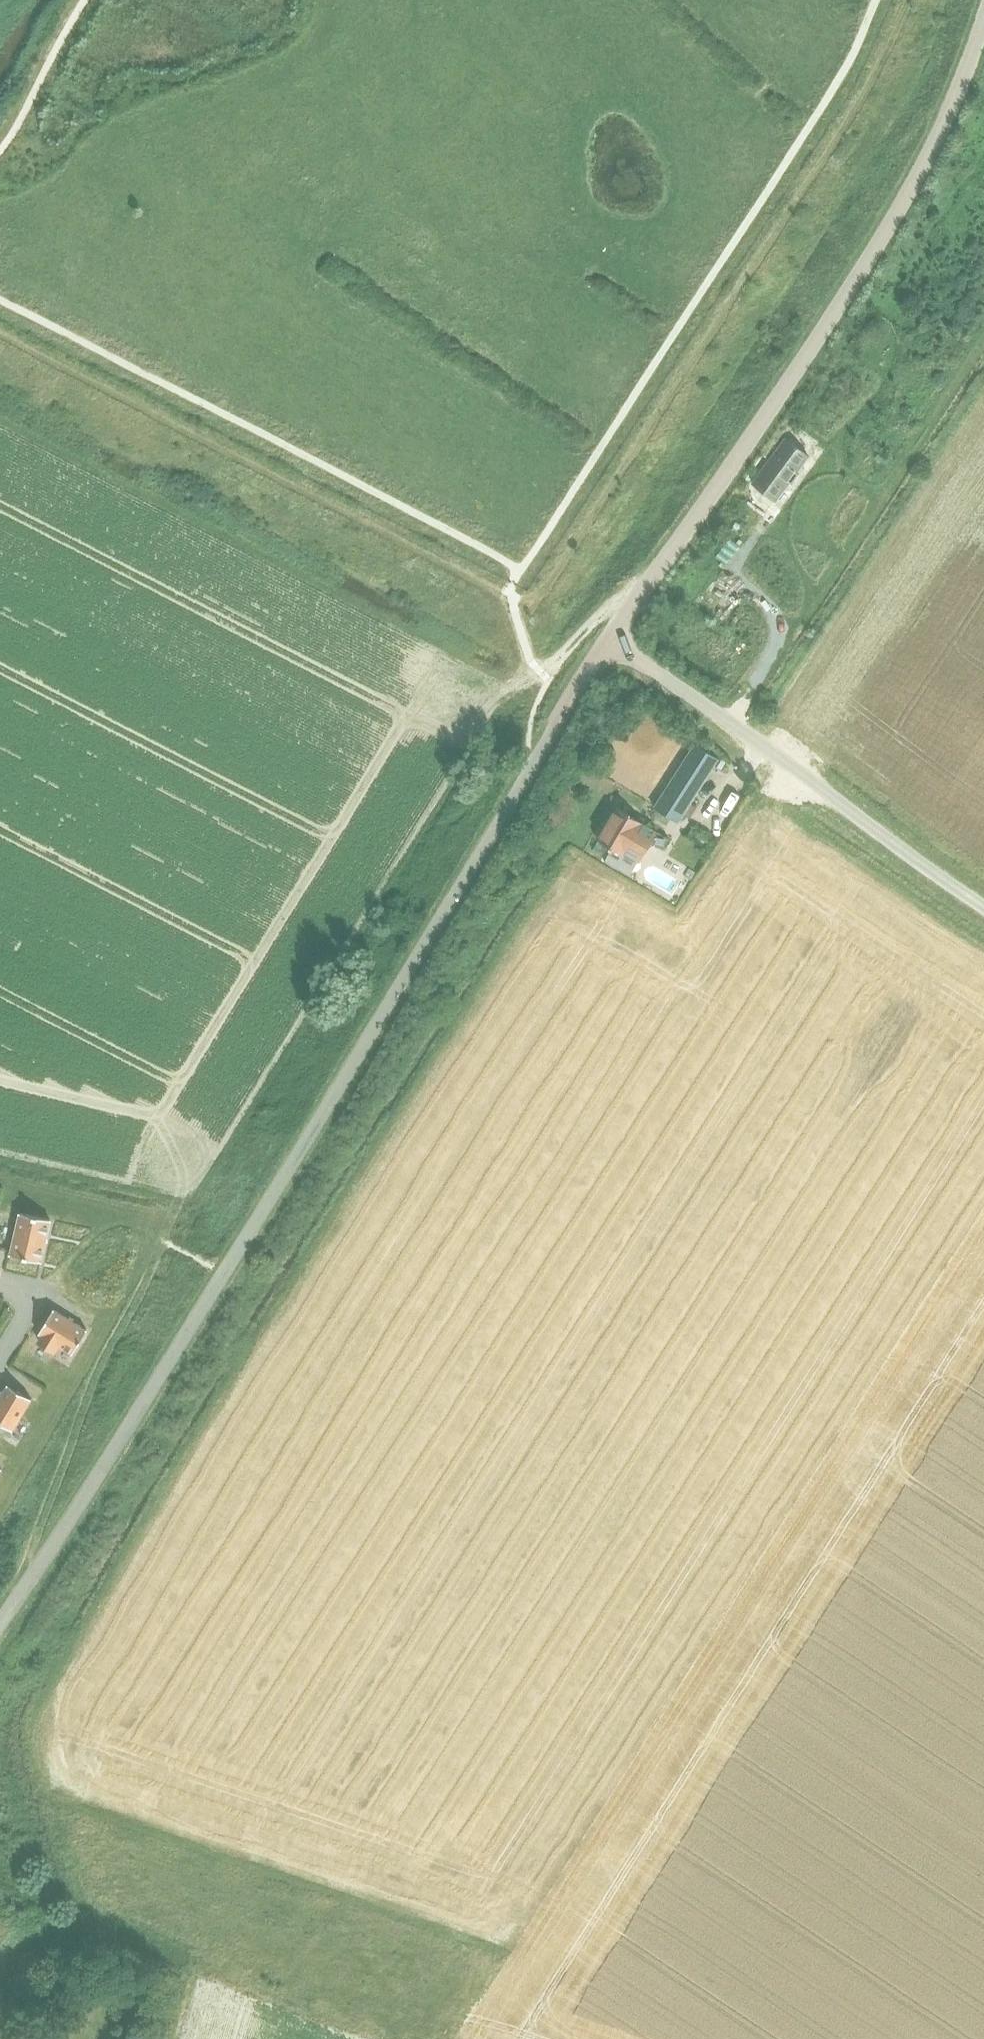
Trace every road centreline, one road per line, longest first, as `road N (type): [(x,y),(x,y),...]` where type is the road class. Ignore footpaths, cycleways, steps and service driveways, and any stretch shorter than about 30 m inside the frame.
road 1 (unclassified): [(0,1624),(607,641)]
road 2 (unclassified): [(607,641),(900,212),(952,105),(983,9)]
road 3 (unclassified): [(983,897),(607,641)]

